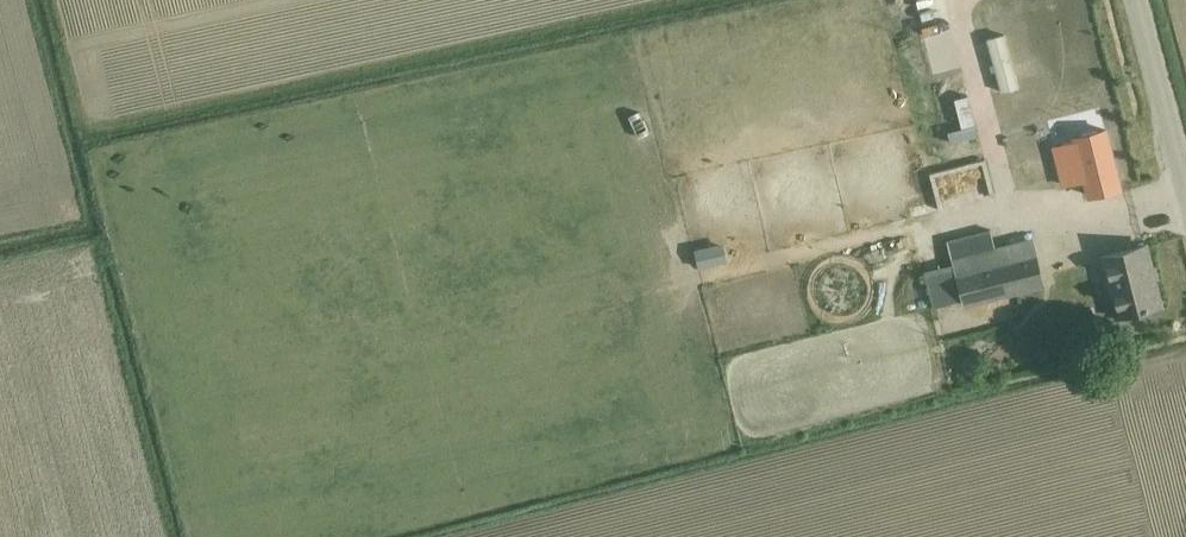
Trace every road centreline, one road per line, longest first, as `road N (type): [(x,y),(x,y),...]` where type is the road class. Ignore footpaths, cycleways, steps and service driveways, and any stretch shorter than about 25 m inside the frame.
road 1 (tertiary): [(1185,223),(1127,0)]

